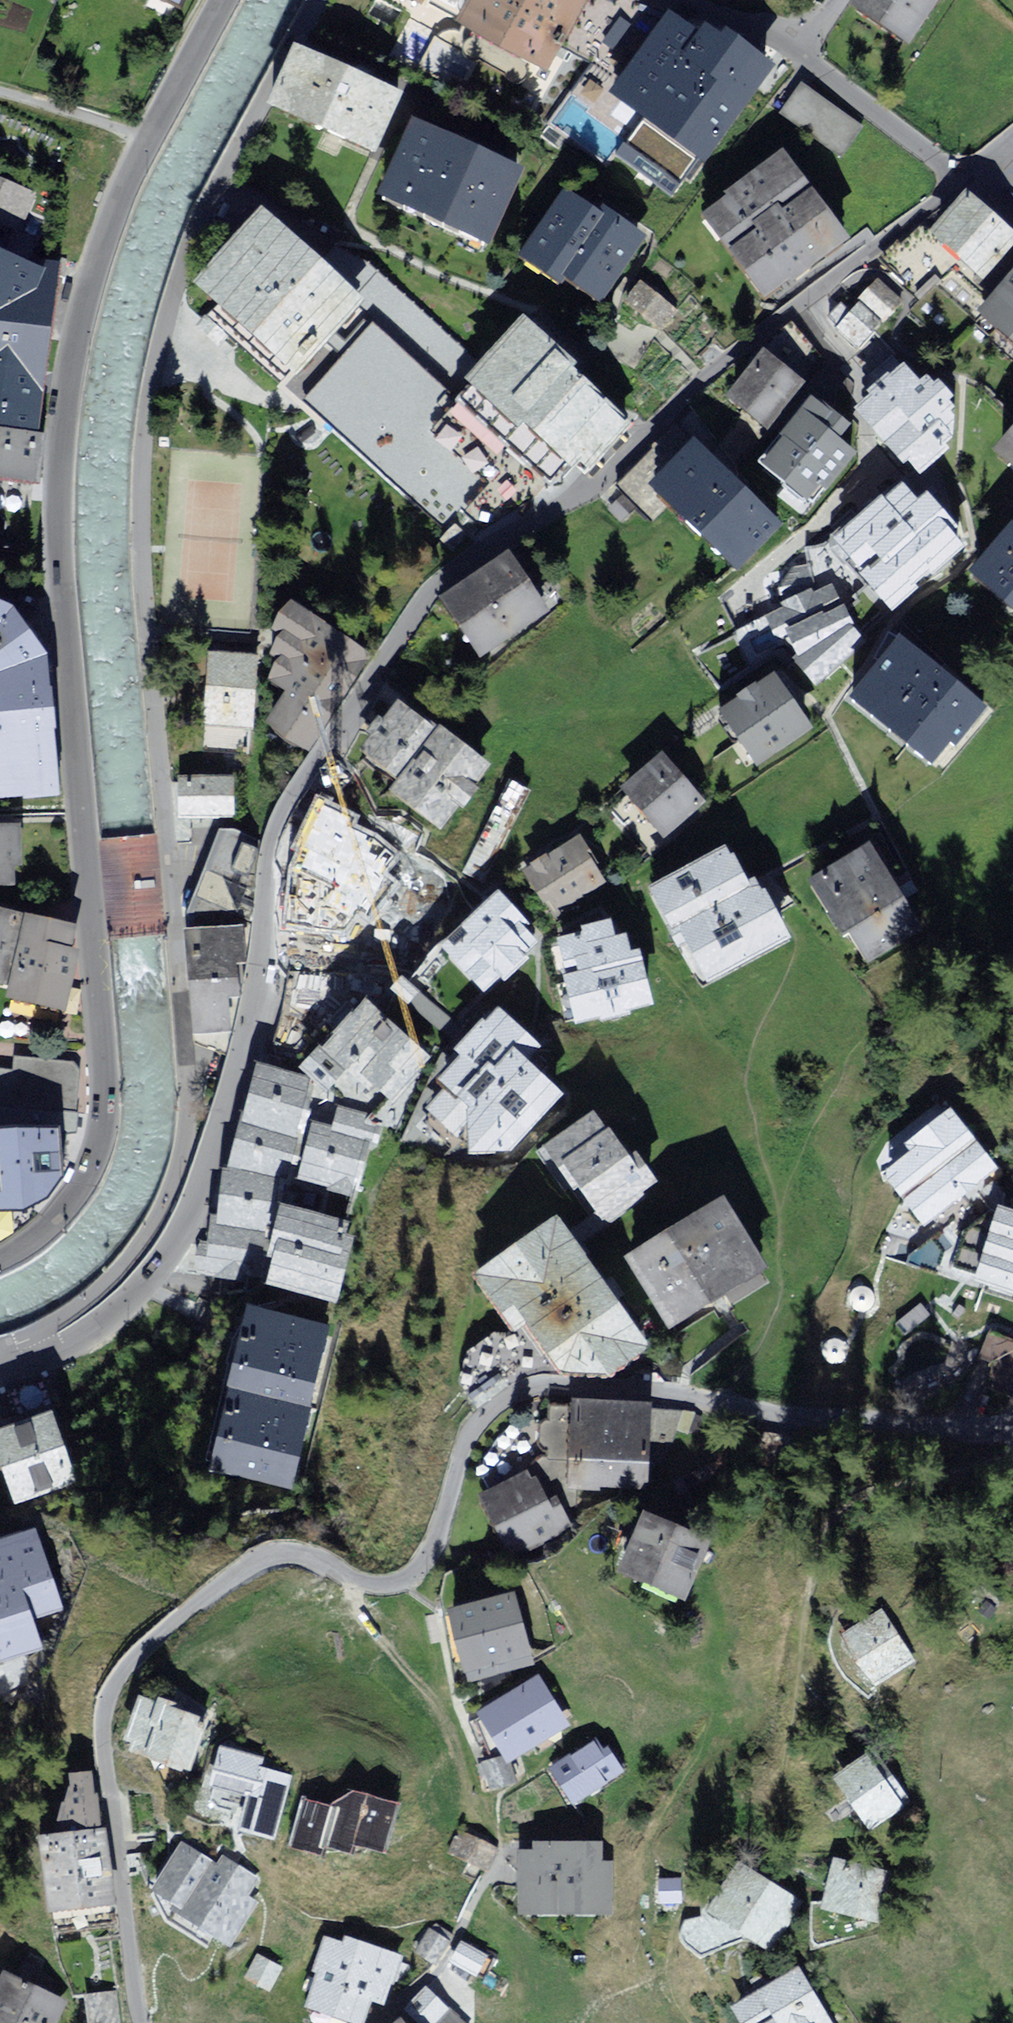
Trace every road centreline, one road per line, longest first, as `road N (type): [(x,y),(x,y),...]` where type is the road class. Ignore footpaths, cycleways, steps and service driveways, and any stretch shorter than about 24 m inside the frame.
road 1 (track): [(351,1580),(360,1615),(444,1720)]

